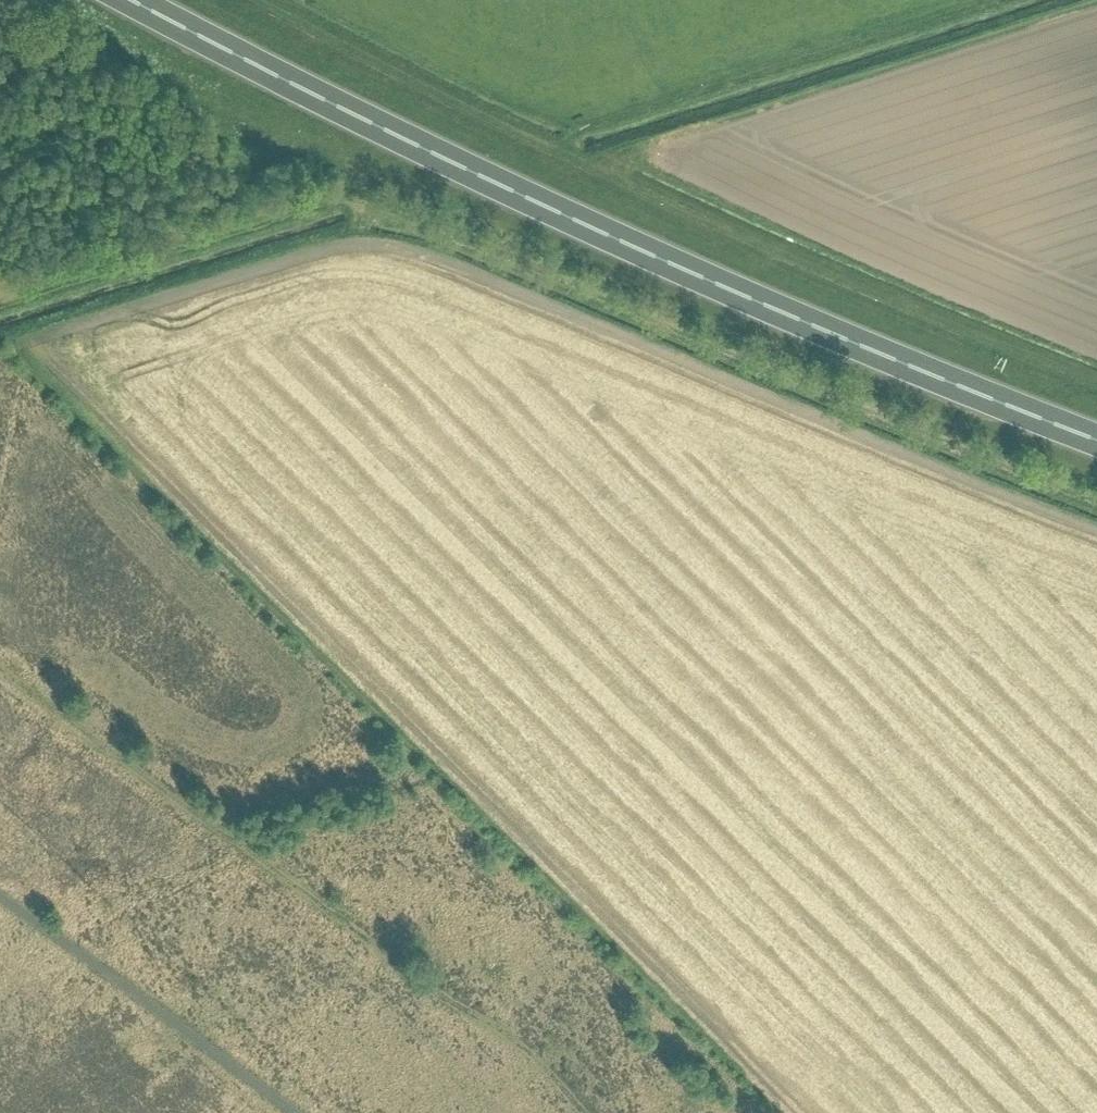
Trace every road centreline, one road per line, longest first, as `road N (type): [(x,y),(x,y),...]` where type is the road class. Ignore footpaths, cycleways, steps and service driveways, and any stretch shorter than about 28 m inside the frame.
road 1 (trunk): [(1096,439),(694,273),(131,0)]
road 2 (track): [(0,663),(512,1041),(582,1112)]

